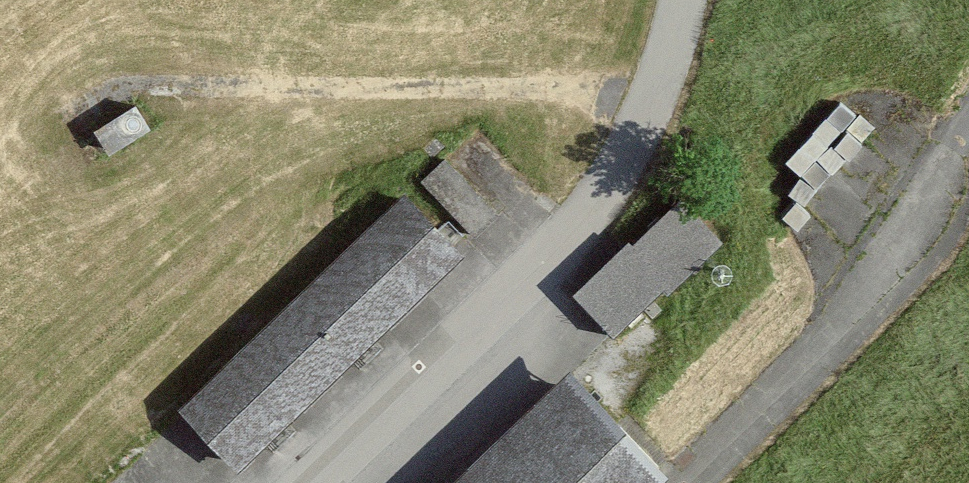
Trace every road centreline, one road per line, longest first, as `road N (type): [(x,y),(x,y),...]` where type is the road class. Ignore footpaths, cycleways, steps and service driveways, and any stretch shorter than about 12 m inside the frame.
road 1 (unclassified): [(666,99),(134,85)]
road 2 (unclassified): [(322,482),(523,297),(621,176),(666,99)]
road 3 (unclassified): [(685,482),(839,340),(968,161)]

